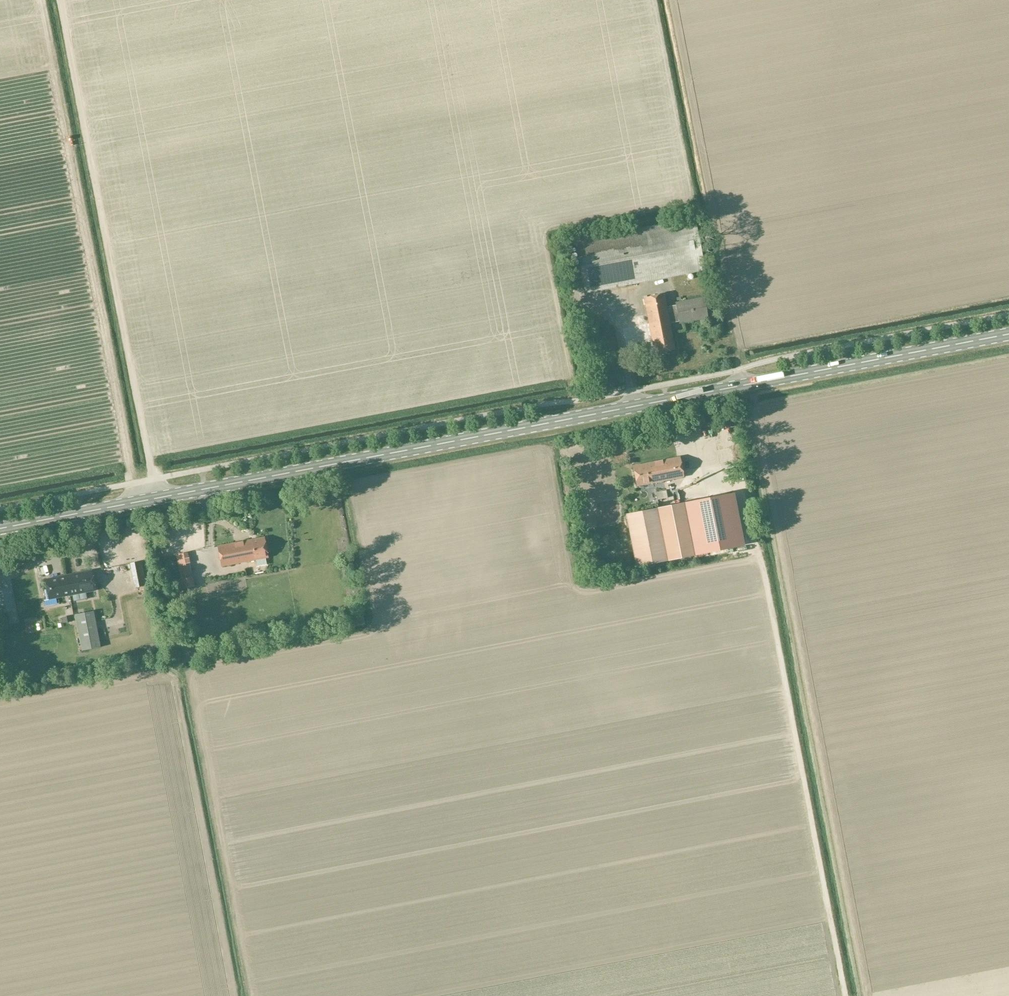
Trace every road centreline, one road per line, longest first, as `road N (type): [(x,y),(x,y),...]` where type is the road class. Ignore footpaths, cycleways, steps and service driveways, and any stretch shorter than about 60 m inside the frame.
road 1 (secondary): [(0,529),(1008,334)]

